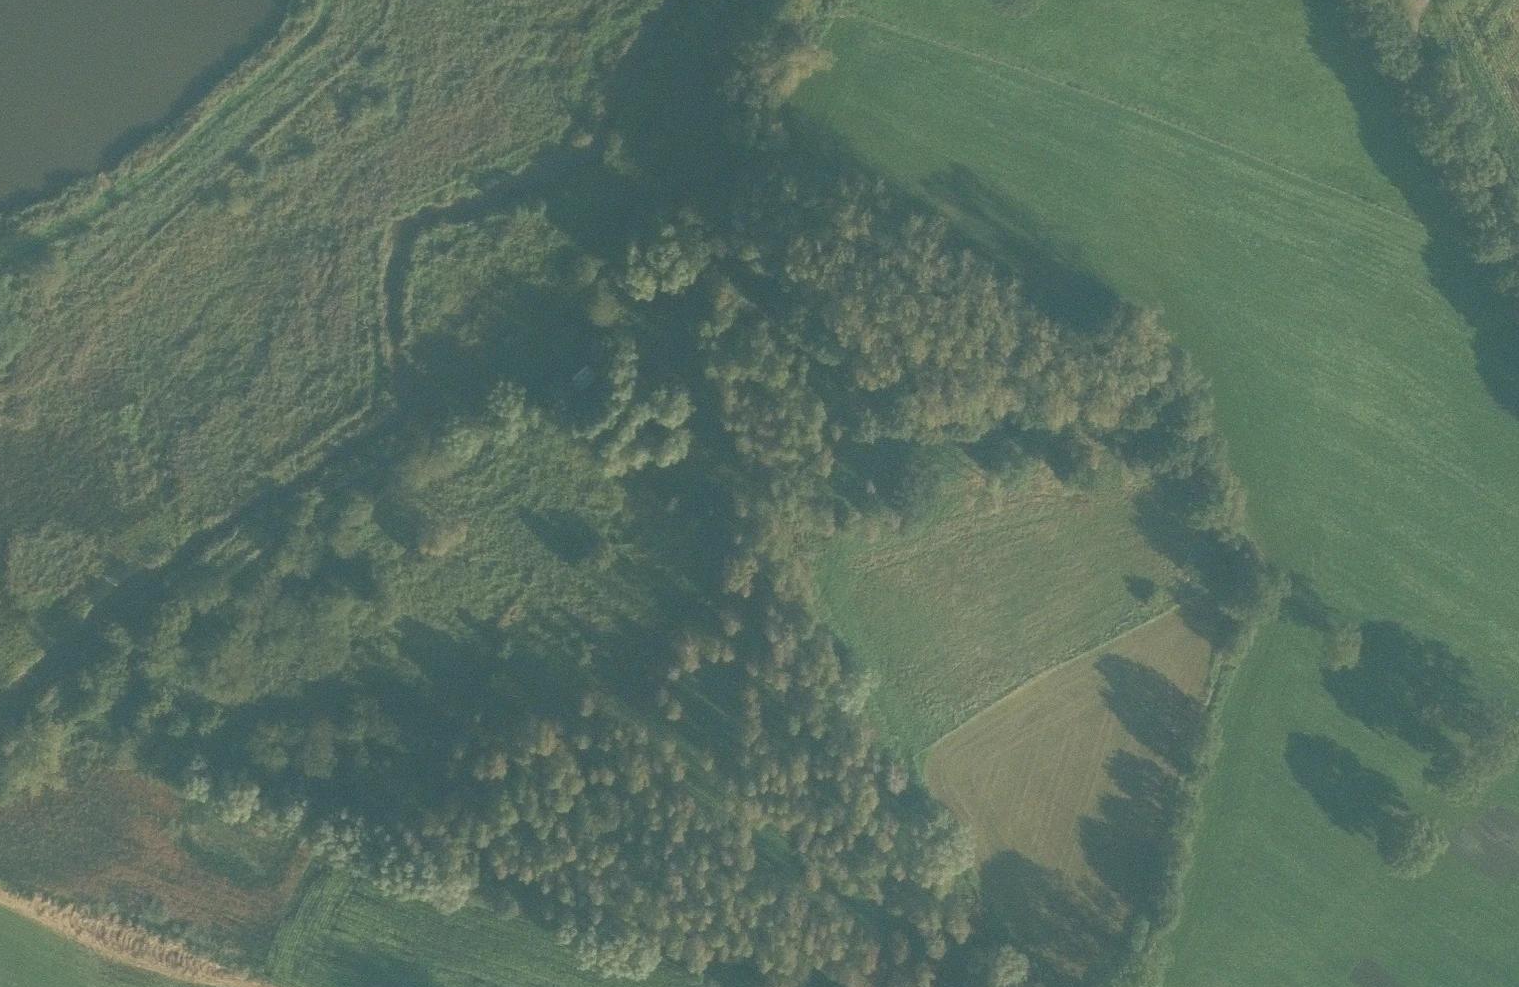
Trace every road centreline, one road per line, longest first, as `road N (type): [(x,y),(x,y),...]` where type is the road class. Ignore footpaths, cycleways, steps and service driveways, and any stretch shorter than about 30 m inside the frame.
road 1 (track): [(1518,254),(1403,30)]

